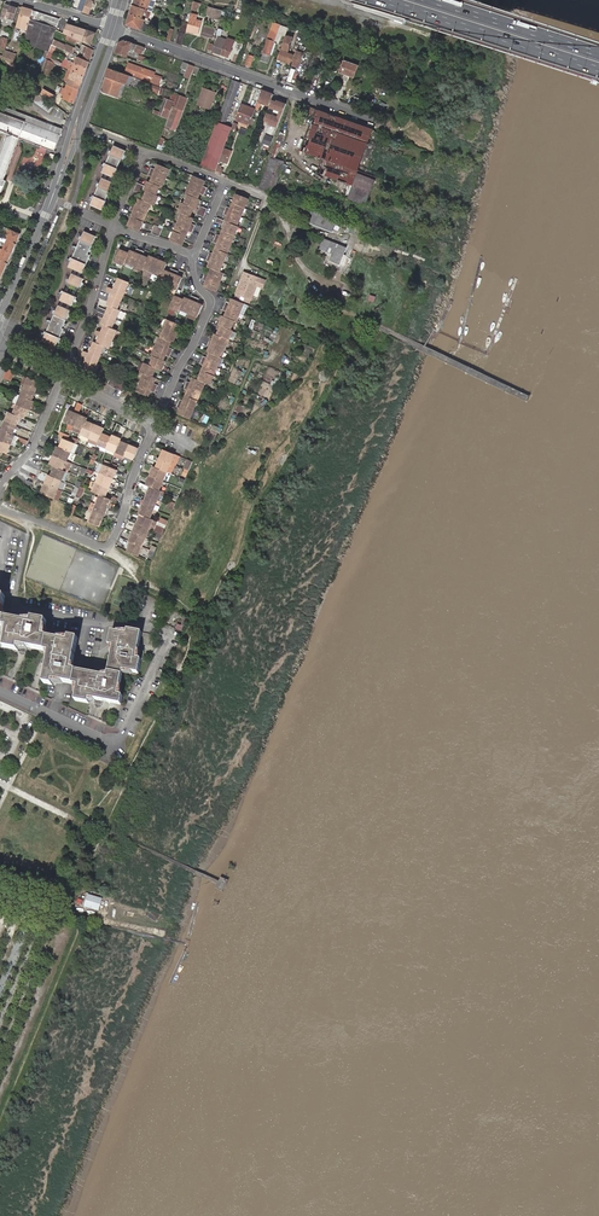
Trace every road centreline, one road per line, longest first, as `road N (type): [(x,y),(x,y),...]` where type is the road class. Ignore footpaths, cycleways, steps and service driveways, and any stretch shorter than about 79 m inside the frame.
road 1 (residential): [(377,121),(117,29)]
road 2 (residential): [(169,632),(118,747),(0,692)]
road 3 (residential): [(0,509),(108,548),(155,424)]
road 4 (motorway): [(390,0),(598,67)]
road 5 (residential): [(155,424),(210,310),(192,271),(195,255)]
road 6 (residential): [(51,201),(117,29)]
road 7 (residential): [(108,26),(51,201)]
road 8 (motorway): [(598,52),(436,0)]
road 9 (residential): [(195,255),(226,182),(145,149)]
road 10 (residential): [(64,376),(113,226)]
road 11 (residential): [(0,490),(30,451),(64,376)]
road 12 (residential): [(0,318),(51,201)]

